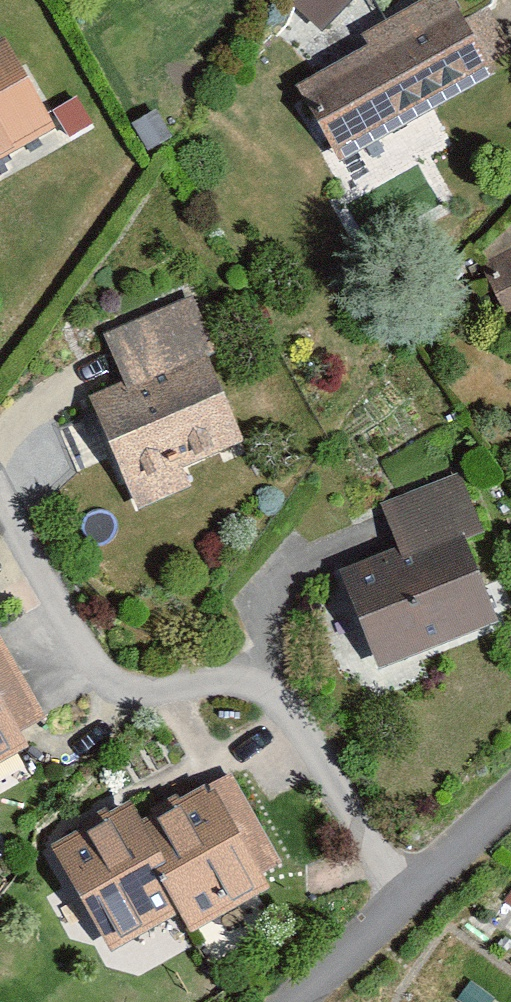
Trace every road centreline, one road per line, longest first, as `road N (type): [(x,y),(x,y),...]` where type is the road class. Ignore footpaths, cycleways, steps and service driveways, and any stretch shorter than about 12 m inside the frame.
road 1 (residential): [(0,492),(116,690),(257,668),(405,895)]
road 2 (residential): [(287,1001),(405,895)]
road 3 (residential): [(405,895),(510,798)]

